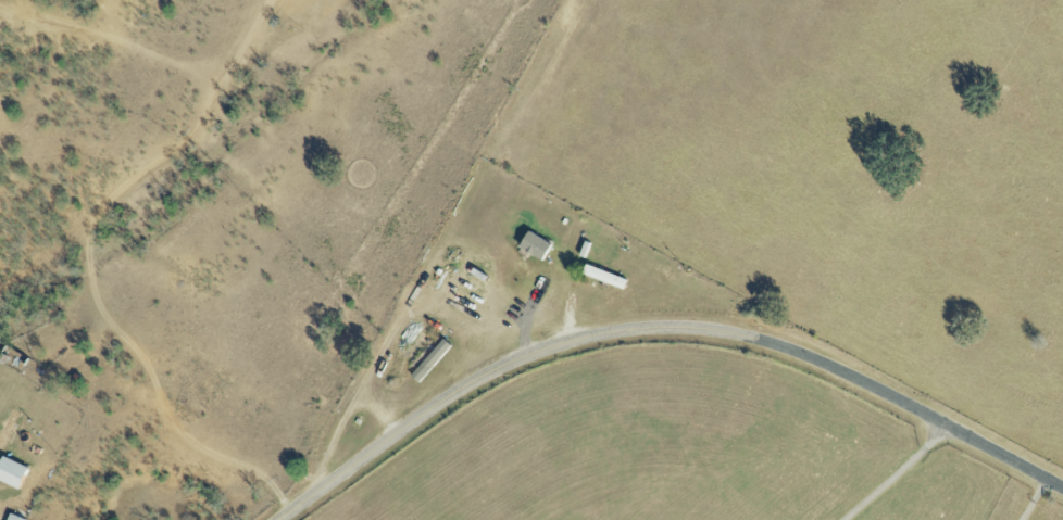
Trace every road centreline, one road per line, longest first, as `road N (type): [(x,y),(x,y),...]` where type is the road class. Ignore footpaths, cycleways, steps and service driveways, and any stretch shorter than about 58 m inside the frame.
road 1 (residential): [(1062,480),(913,398),(781,340),(676,324),(592,333),(510,362),(277,519)]
road 2 (residential): [(353,465),(358,403),(501,140)]
road 3 (residential): [(501,140),(577,0)]

